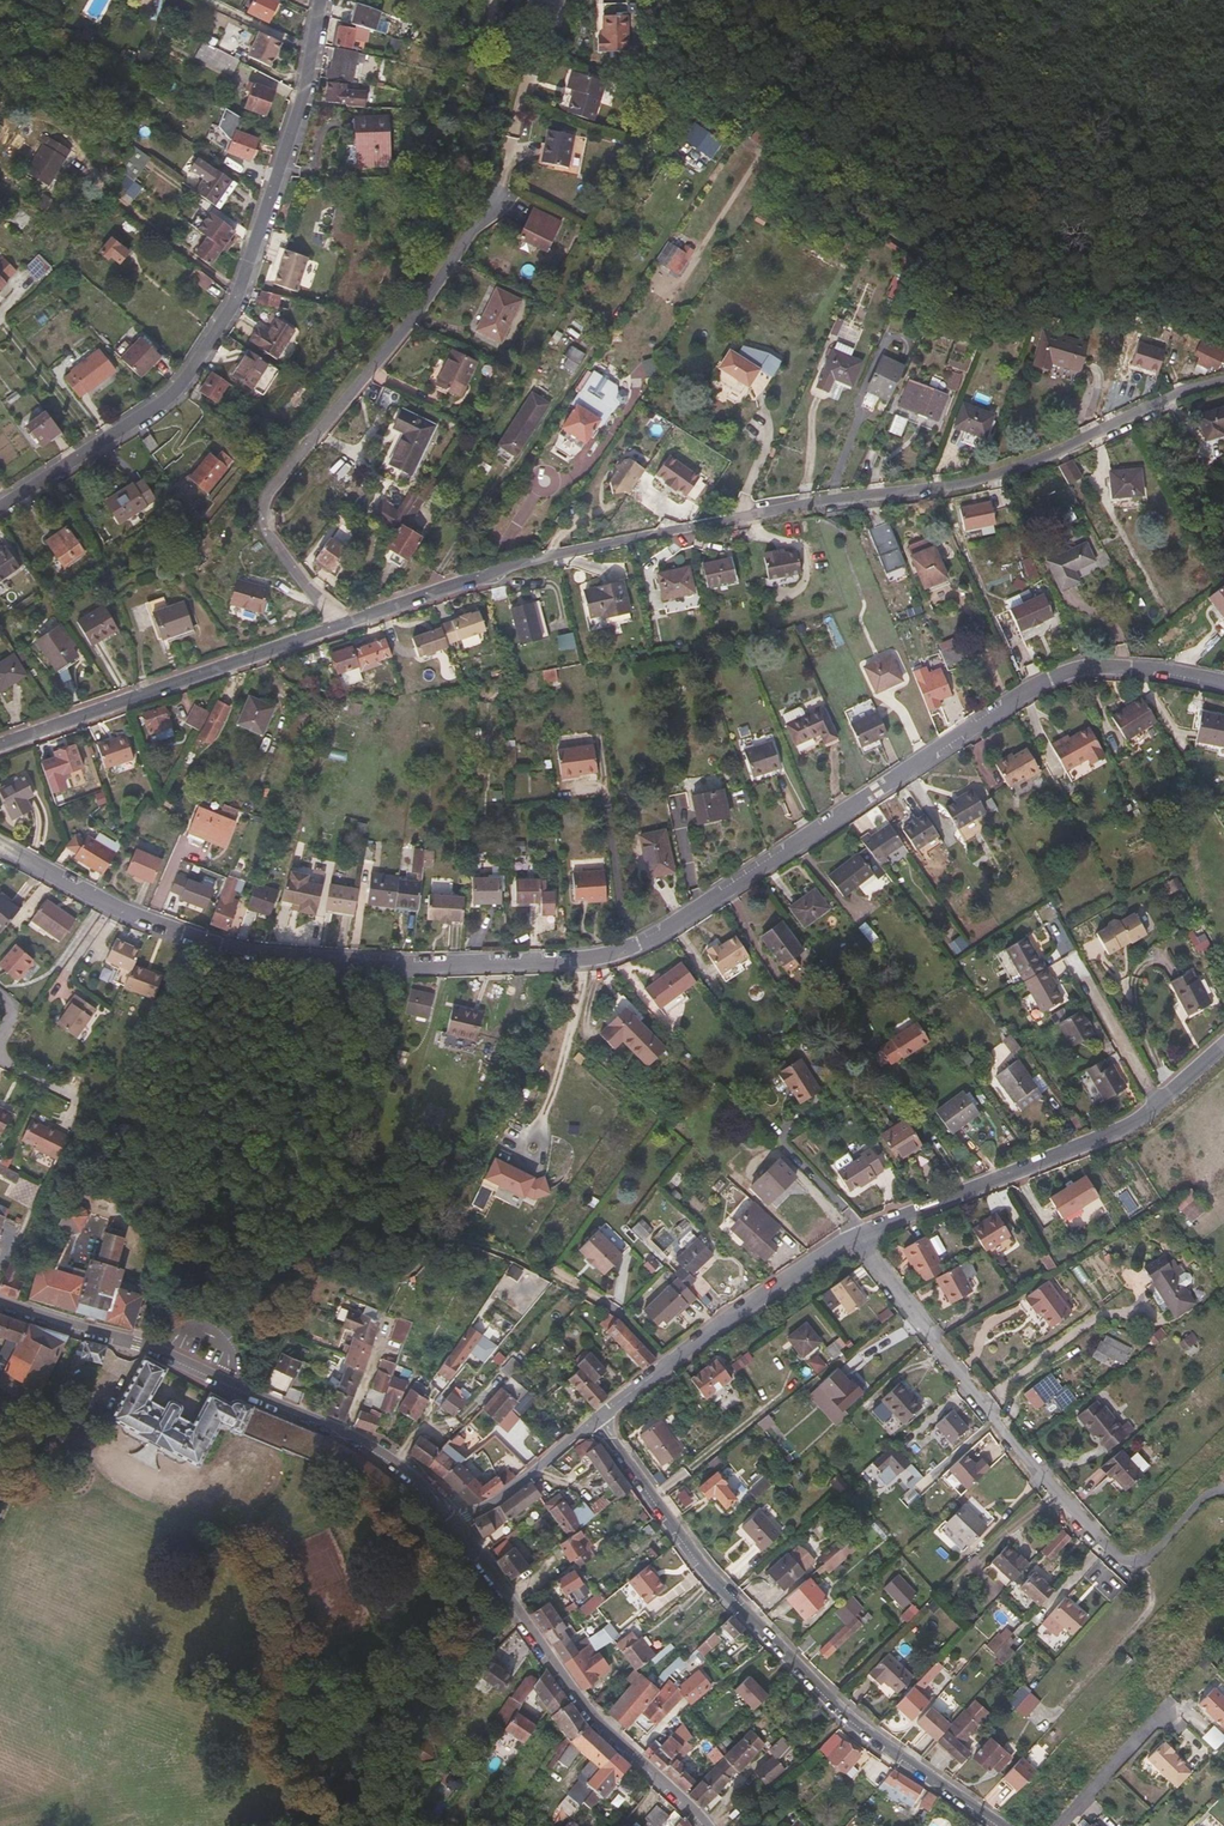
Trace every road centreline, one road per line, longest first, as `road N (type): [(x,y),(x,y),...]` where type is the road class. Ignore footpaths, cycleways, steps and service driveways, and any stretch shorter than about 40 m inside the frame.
road 1 (residential): [(1223,687),(1148,672),(1069,673),(994,713),(658,939),(608,957),(520,965),(228,956),(111,908),(0,845)]
road 2 (residential): [(336,627),(504,565),(995,478),(1178,392),(1223,381)]
road 3 (residential): [(0,510),(160,402),(203,362),(253,272),(308,85),(322,0)]
road 4 (residential): [(996,1825),(835,1708),(706,1572),(599,1422)]
road 5 (residential): [(856,1237),(988,1414),(1120,1558),(1138,1565),(1154,1557),(1207,1497),(1223,1492)]
road 6 (residential): [(504,192),(265,503),(269,535),(336,627)]
road 7 (residential): [(0,1306),(128,1343),(371,1448),(417,1475),(462,1524)]
road 8 (residential): [(701,1825),(592,1726),(462,1524)]
road 9 (residential): [(0,748),(336,627)]
road 10 (residential): [(1160,1106),(1140,1124),(856,1237)]
road 11 (residential): [(856,1237),(668,1367)]
road 12 (residential): [(462,1524),(599,1422)]
road 13 (residential): [(1073,960),(1160,1106)]
road 14 (residential): [(561,1273),(618,1312),(668,1367)]

